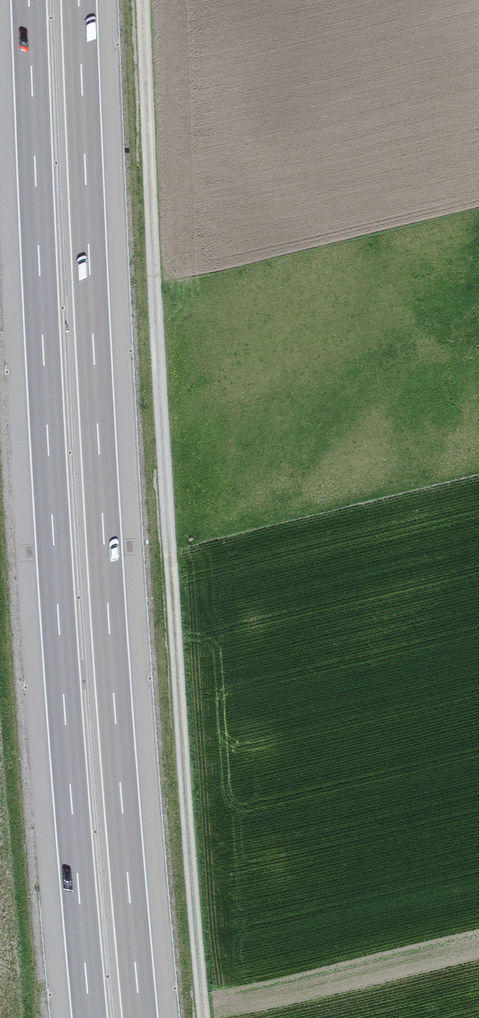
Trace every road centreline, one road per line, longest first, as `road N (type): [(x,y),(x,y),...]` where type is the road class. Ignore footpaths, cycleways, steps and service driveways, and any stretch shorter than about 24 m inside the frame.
road 1 (motorway): [(29,0),(53,528),(90,1017)]
road 2 (motorway): [(140,1017),(103,526),(79,0)]
road 3 (track): [(203,1017),(163,446),(143,0)]

